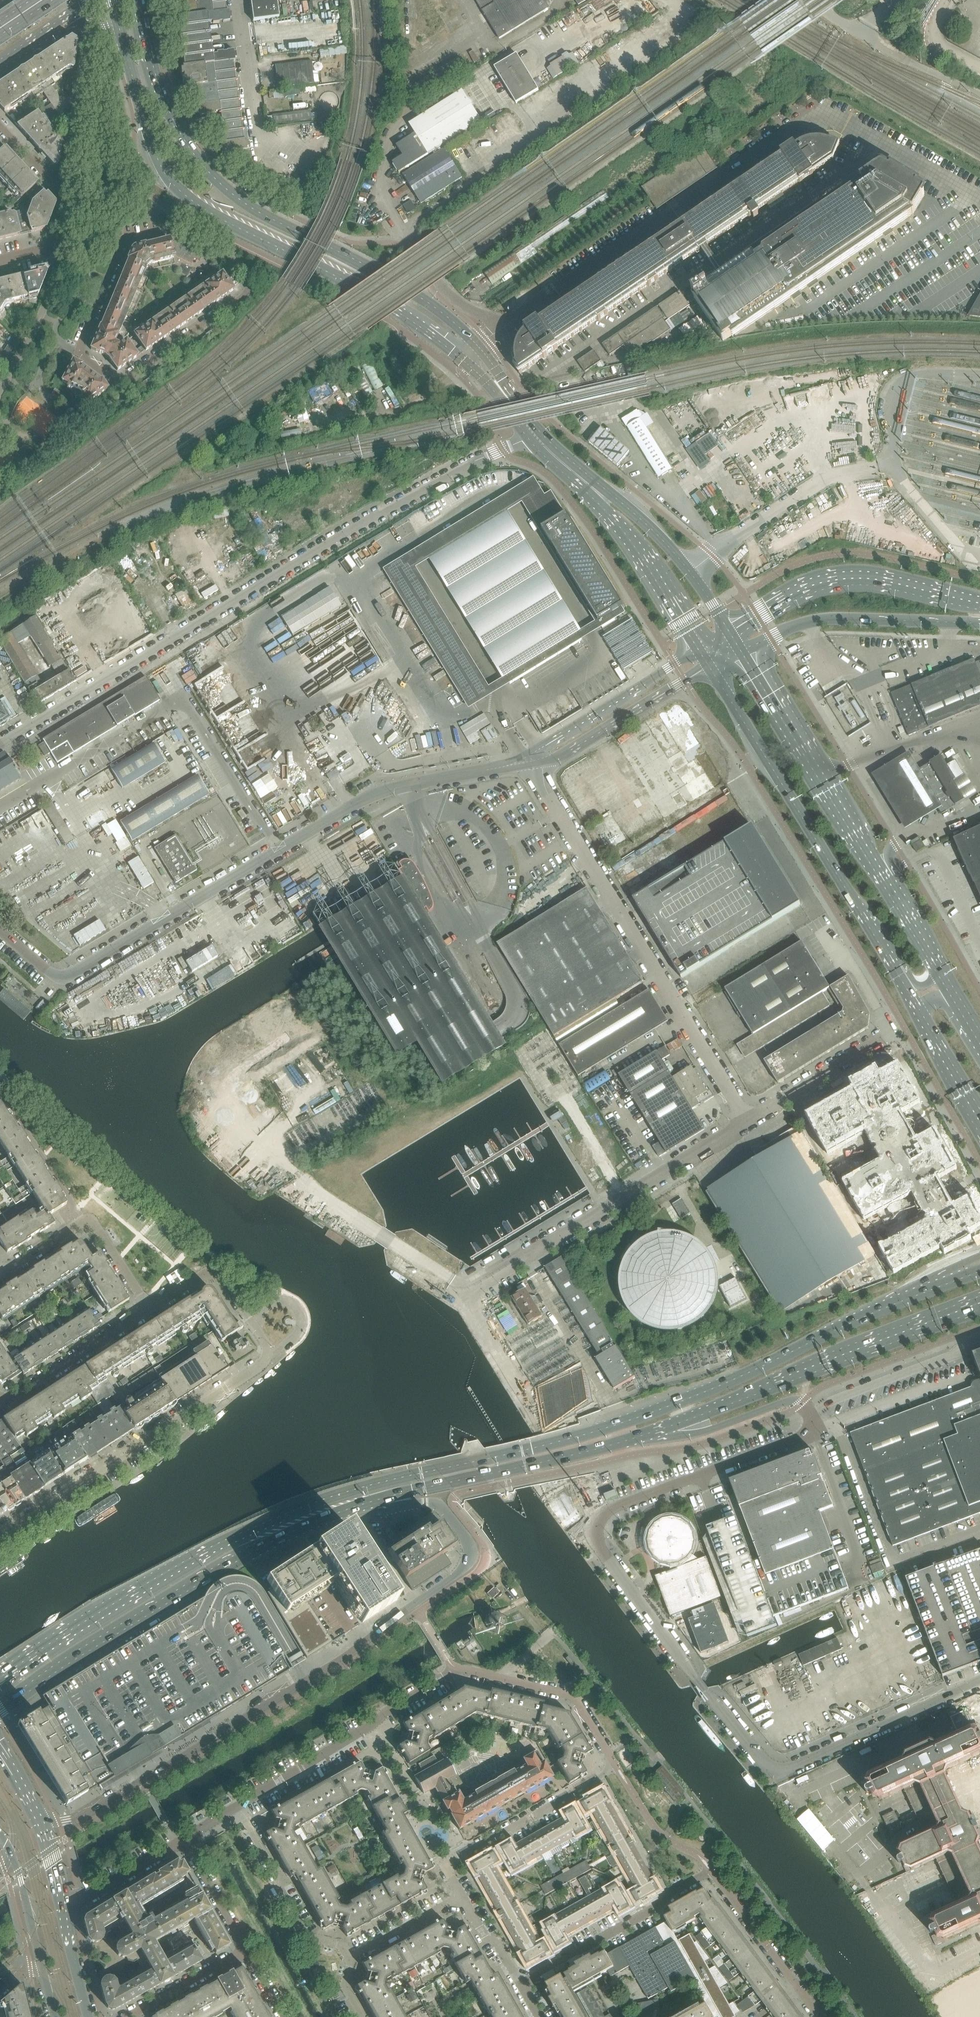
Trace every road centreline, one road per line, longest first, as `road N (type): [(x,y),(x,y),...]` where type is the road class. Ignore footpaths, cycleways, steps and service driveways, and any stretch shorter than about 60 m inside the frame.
road 1 (secondary): [(953,1282),(644,1416),(279,1517),(157,1575),(0,1674)]
road 2 (unclassified): [(812,1414),(814,1432),(611,1509),(595,1527),(601,1549),(772,1767),(795,1767),(979,1681)]
road 3 (unclassified): [(0,744),(359,526),(536,437)]
road 4 (unclassified): [(0,931),(66,977),(372,796),(541,757)]
road 5 (residential): [(425,1503),(441,1506),(468,1540),(467,1568),(336,1663),(88,1814),(40,1822)]
road 6 (residential): [(237,1806),(459,1669),(577,1702),(617,1768),(554,1804)]
road 7 (primary): [(478,346),(414,293),(256,211),(207,171),(165,102),(140,0)]
road 8 (primary): [(119,30),(151,143),(177,188),(398,312),(465,361)]
road 9 (secondary): [(0,1709),(223,1568),(385,1498)]
road 10 (unclassified): [(747,1122),(548,795),(541,757)]
road 11 (primary): [(942,976),(741,652)]
road 12 (primary): [(709,667),(894,968)]
road 13 (residential): [(124,240),(79,351),(117,386),(250,288)]
road 14 (secondary): [(668,1427),(979,1303)]
road 15 (residential): [(0,1534),(261,1366),(268,1352)]
road 16 (unclassified): [(470,1293),(747,1122)]
road 17 (secondary): [(385,1498),(668,1427)]
road 18 (secondary): [(979,600),(879,577),(836,577),(796,590),(728,630)]
road 19 (secondary): [(741,652),(829,620),(979,626)]
road 20 (residential): [(690,572),(822,482),(880,468)]
road 21 (residential): [(798,1989),(711,1871),(651,1911)]
road 22 (residential): [(1,1276),(92,1220),(151,1312)]
road 23 (residential): [(351,1957),(345,1947),(302,1936),(237,1806)]
road 24 (unclassified): [(541,757),(571,751),(709,667)]
road 25 (unclassified): [(699,650),(564,731),(541,757)]
road 26 (primary): [(596,491),(699,650)]
road 27 (unclassified): [(979,1340),(812,1414)]
road 28 (residential): [(3,1407),(151,1312)]
road 29 (unclassified): [(747,1122),(892,1033)]
road 30 (residential): [(151,1312),(218,1276),(268,1352)]
road 31 (residential): [(0,393),(41,316),(58,246)]
road 32 (residential): [(461,1895),(445,1865),(554,1804)]
road 33 (secondary): [(668,1427),(712,1429),(789,1402),(812,1414)]
road 34 (residential): [(521,1984),(651,1911)]
road 35 (residential): [(250,288),(230,259),(174,233),(124,240)]
road 36 (residential): [(500,330),(443,290),(402,230)]
road 37 (unclassified): [(238,0),(260,139)]
road 38 (residential): [(64,1911),(184,1839)]
road 39 (residential): [(127,2016),(246,1950)]
road 40 (residential): [(184,1839),(246,1950)]
road 41 (residential): [(351,1957),(461,1895)]
road 42 (primary): [(690,572),(638,517),(596,491)]
road 43 (secondary): [(10,1853),(43,1969)]
road 44 (unclassified): [(260,139),(264,161),(301,182),(324,132)]

